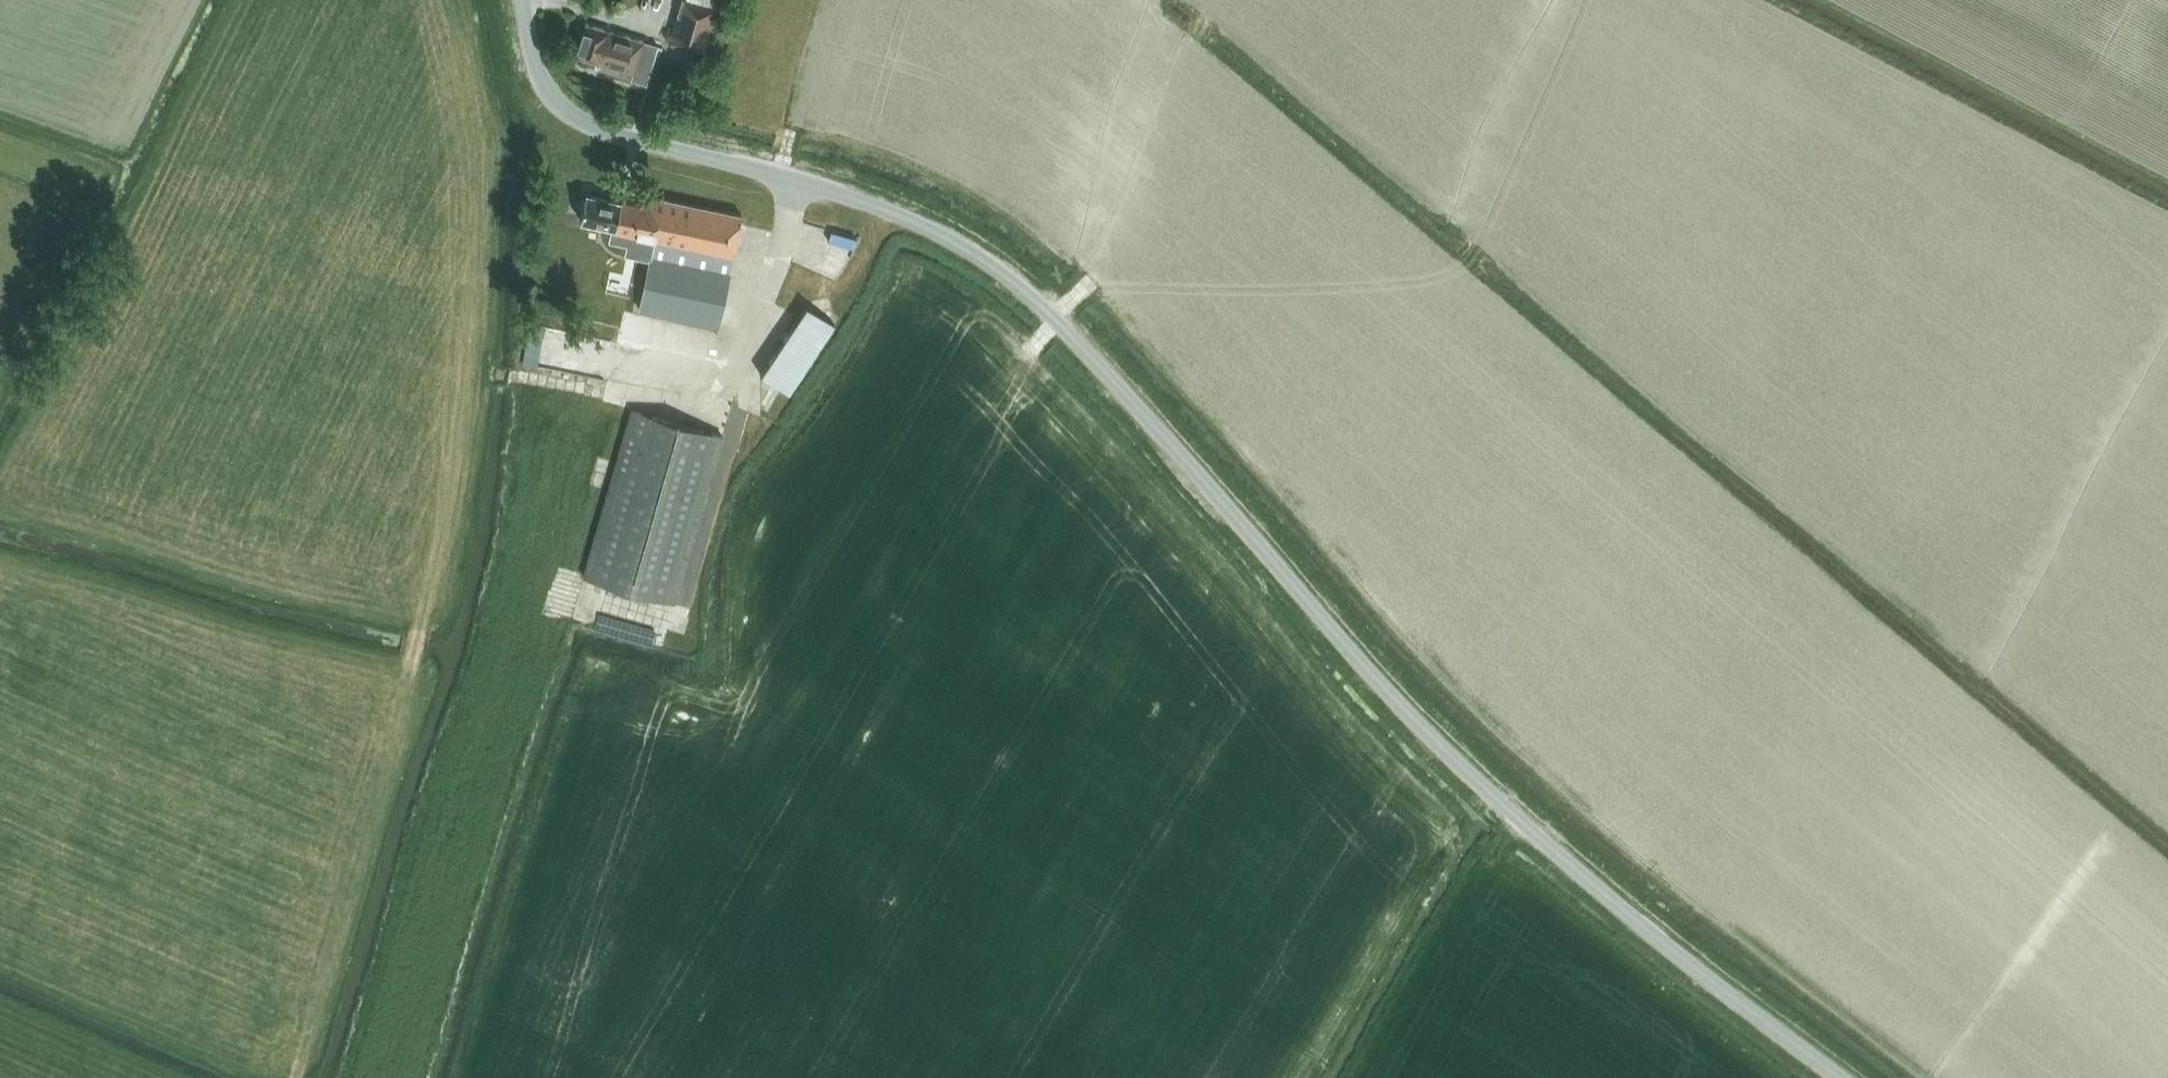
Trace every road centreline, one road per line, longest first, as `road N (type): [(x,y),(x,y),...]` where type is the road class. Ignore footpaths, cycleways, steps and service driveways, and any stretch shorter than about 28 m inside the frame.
road 1 (unclassified): [(1838,1077),(1621,908),(1426,732),(1016,283),(972,251),(882,208),(578,120),(539,77),(523,0)]

